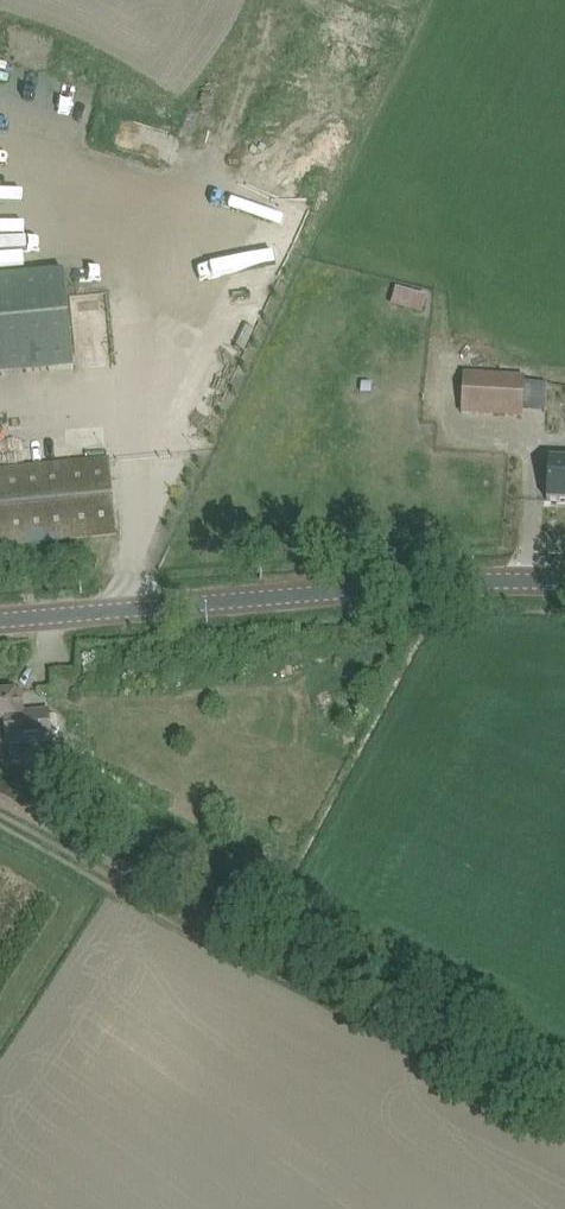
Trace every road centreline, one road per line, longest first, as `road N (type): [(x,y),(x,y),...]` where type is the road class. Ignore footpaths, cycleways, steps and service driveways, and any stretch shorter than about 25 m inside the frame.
road 1 (secondary): [(564,582),(414,584),(0,620)]
road 2 (track): [(0,816),(347,1008)]

